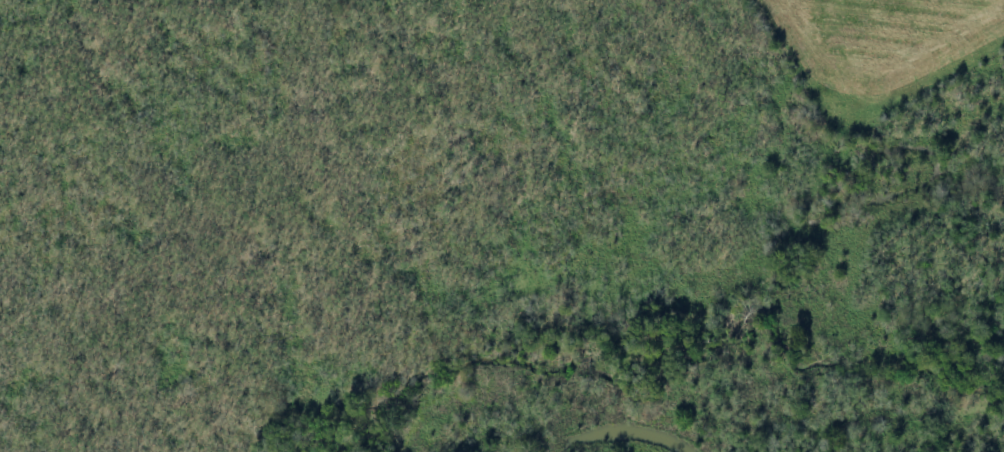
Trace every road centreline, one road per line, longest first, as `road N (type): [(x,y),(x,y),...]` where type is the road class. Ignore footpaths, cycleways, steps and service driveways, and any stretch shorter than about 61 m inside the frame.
road 1 (residential): [(444,300),(969,306)]
road 2 (residential): [(706,0),(690,298)]

